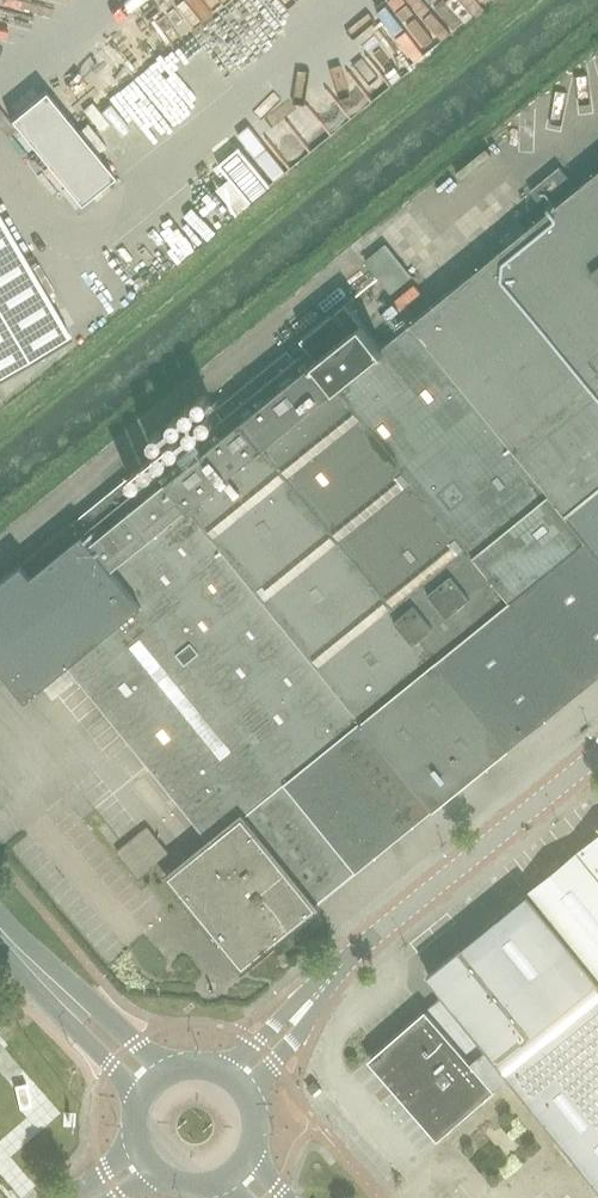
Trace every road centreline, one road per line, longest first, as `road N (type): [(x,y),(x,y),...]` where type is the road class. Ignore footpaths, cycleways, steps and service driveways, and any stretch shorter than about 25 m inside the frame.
road 1 (unclassified): [(240,1085),(345,962),(597,761)]
road 2 (primary): [(150,1082),(0,931)]

